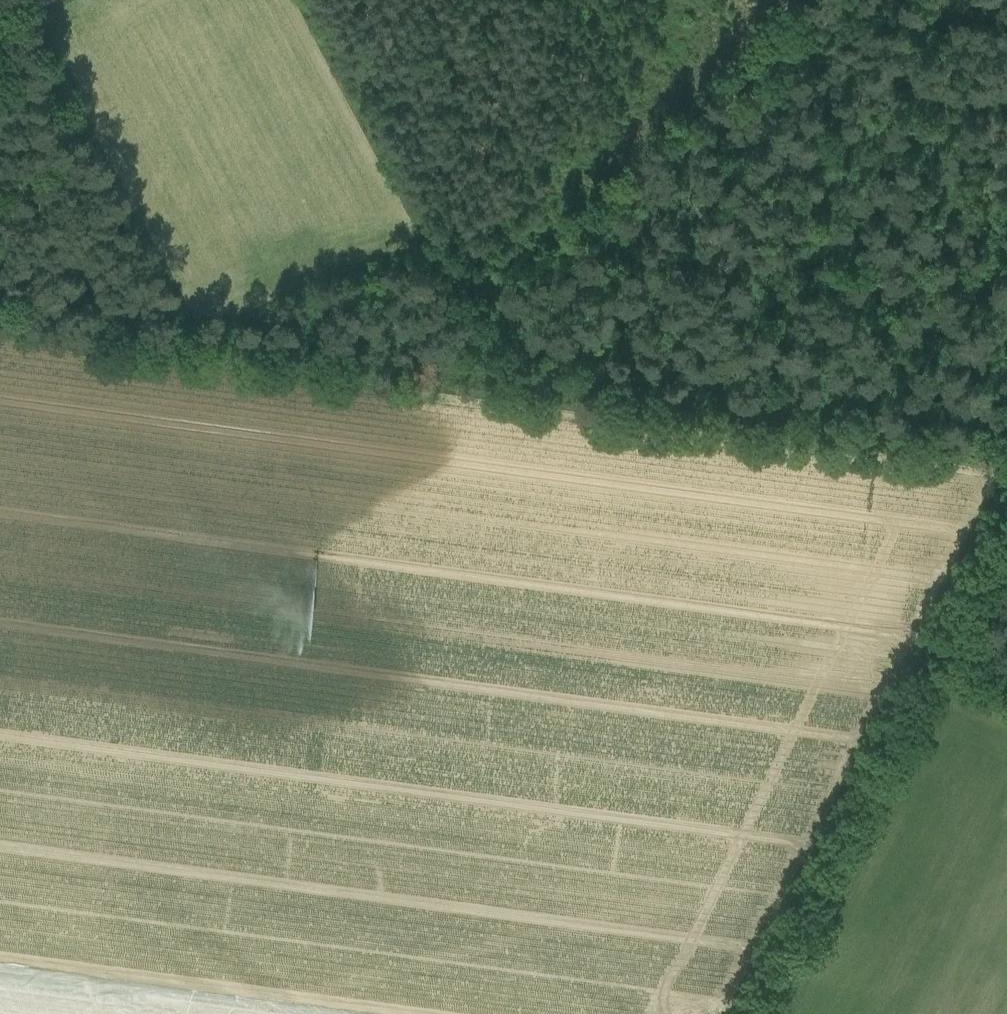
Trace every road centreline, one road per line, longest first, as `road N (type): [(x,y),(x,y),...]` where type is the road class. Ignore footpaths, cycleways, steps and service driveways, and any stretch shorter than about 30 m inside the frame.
road 1 (track): [(1006,489),(735,1013)]

